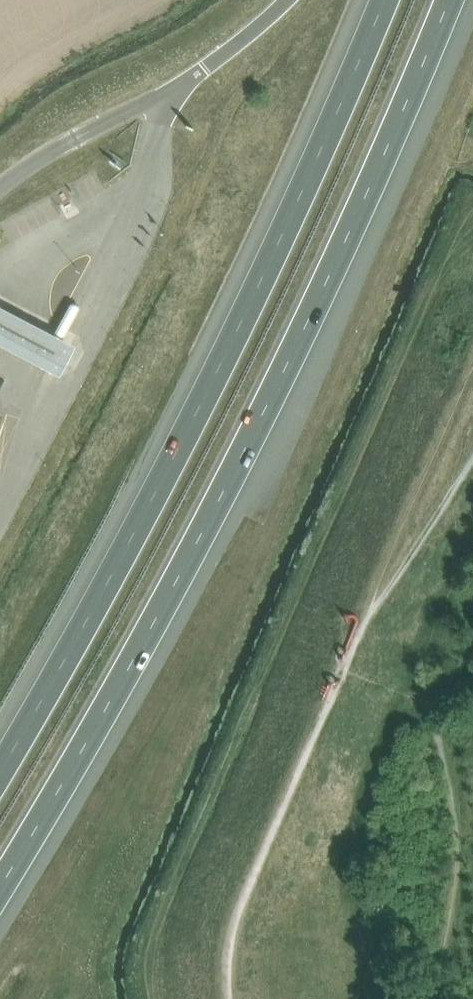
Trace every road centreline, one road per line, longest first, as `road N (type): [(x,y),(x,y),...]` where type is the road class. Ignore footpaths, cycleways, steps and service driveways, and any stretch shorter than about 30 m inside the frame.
road 1 (motorway): [(0,900),(177,601),(386,174),(457,0)]
road 2 (motorway): [(385,0),(226,357),(0,772)]
road 3 (motorway): [(288,0),(223,57),(162,94)]

